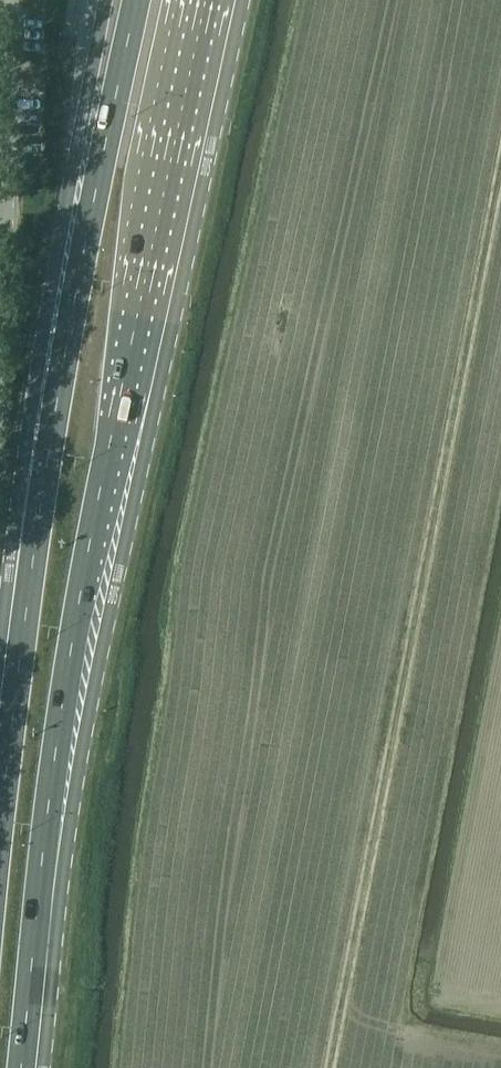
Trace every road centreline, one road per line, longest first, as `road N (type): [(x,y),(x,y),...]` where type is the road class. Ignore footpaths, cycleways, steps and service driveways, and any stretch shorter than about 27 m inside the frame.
road 1 (primary): [(28,1067),(57,783),(152,221),(201,0)]
road 2 (primary): [(134,0),(75,271),(0,752)]
road 3 (unclassified): [(5,226),(8,0)]

